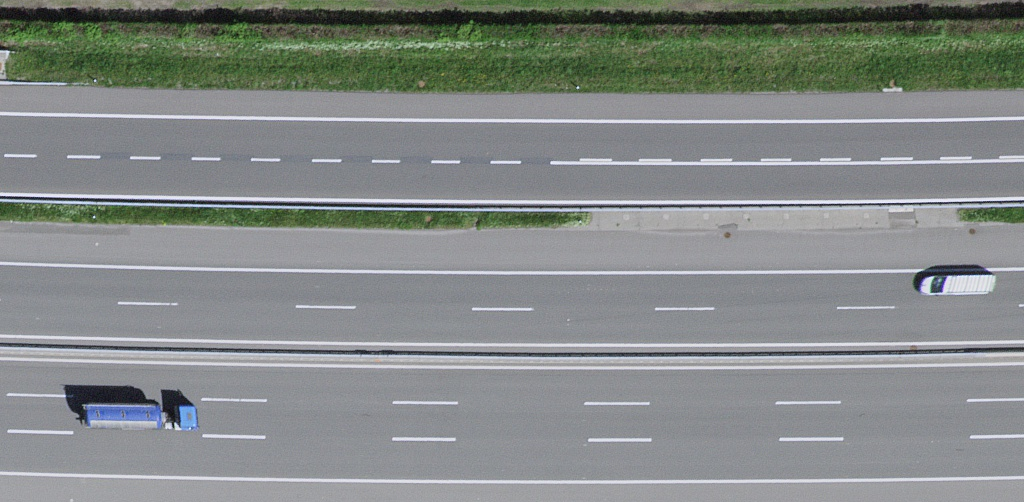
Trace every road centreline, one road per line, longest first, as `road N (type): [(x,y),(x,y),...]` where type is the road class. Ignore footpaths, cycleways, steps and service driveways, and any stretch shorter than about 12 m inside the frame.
road 1 (motorway): [(0,412),(612,423),(1023,418)]
road 2 (motorway): [(1023,303),(323,305),(0,297)]
road 3 (motorway): [(1023,157),(0,153)]

